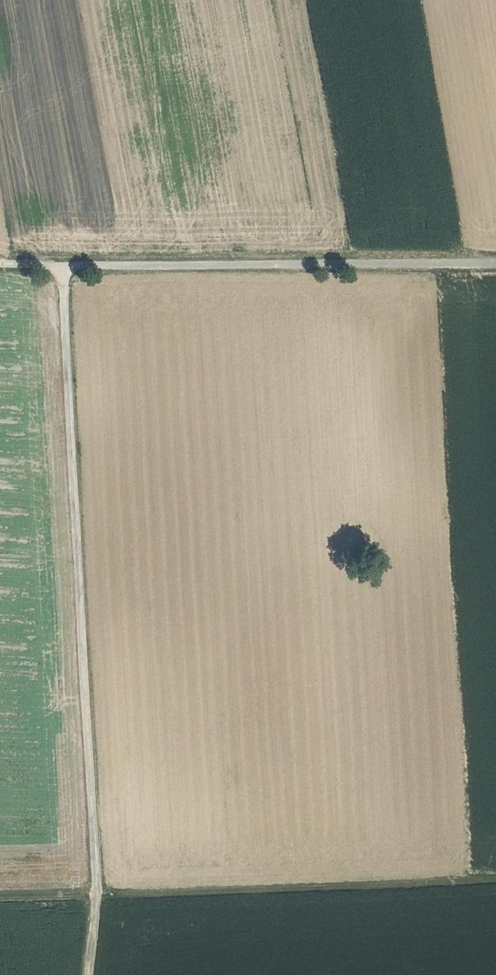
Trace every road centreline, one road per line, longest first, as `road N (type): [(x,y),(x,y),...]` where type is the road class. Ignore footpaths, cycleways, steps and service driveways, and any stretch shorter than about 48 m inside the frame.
road 1 (track): [(87,974),(94,896),(61,267)]
road 2 (track): [(0,897),(495,879)]
road 3 (track): [(0,263),(495,262)]

